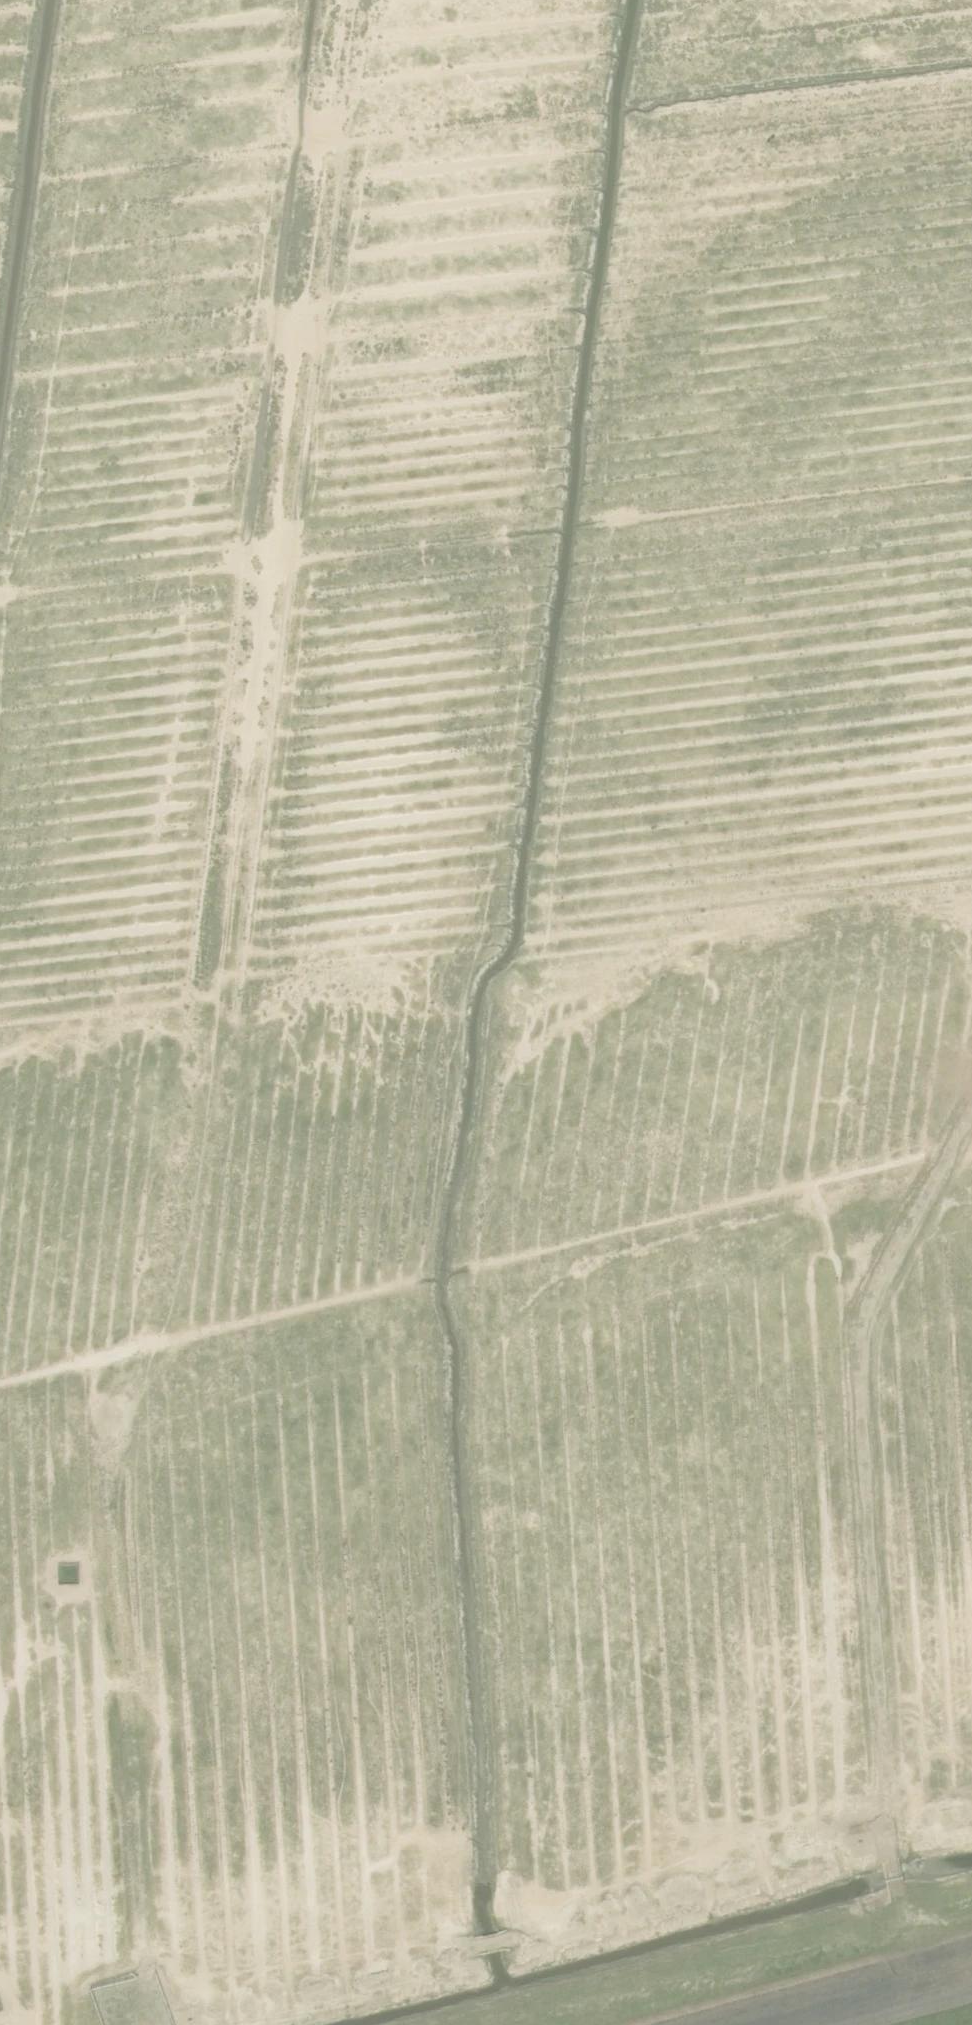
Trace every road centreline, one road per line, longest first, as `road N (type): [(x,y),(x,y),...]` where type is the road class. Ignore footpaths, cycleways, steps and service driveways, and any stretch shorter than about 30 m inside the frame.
road 1 (track): [(851,2024),(971,1992)]

